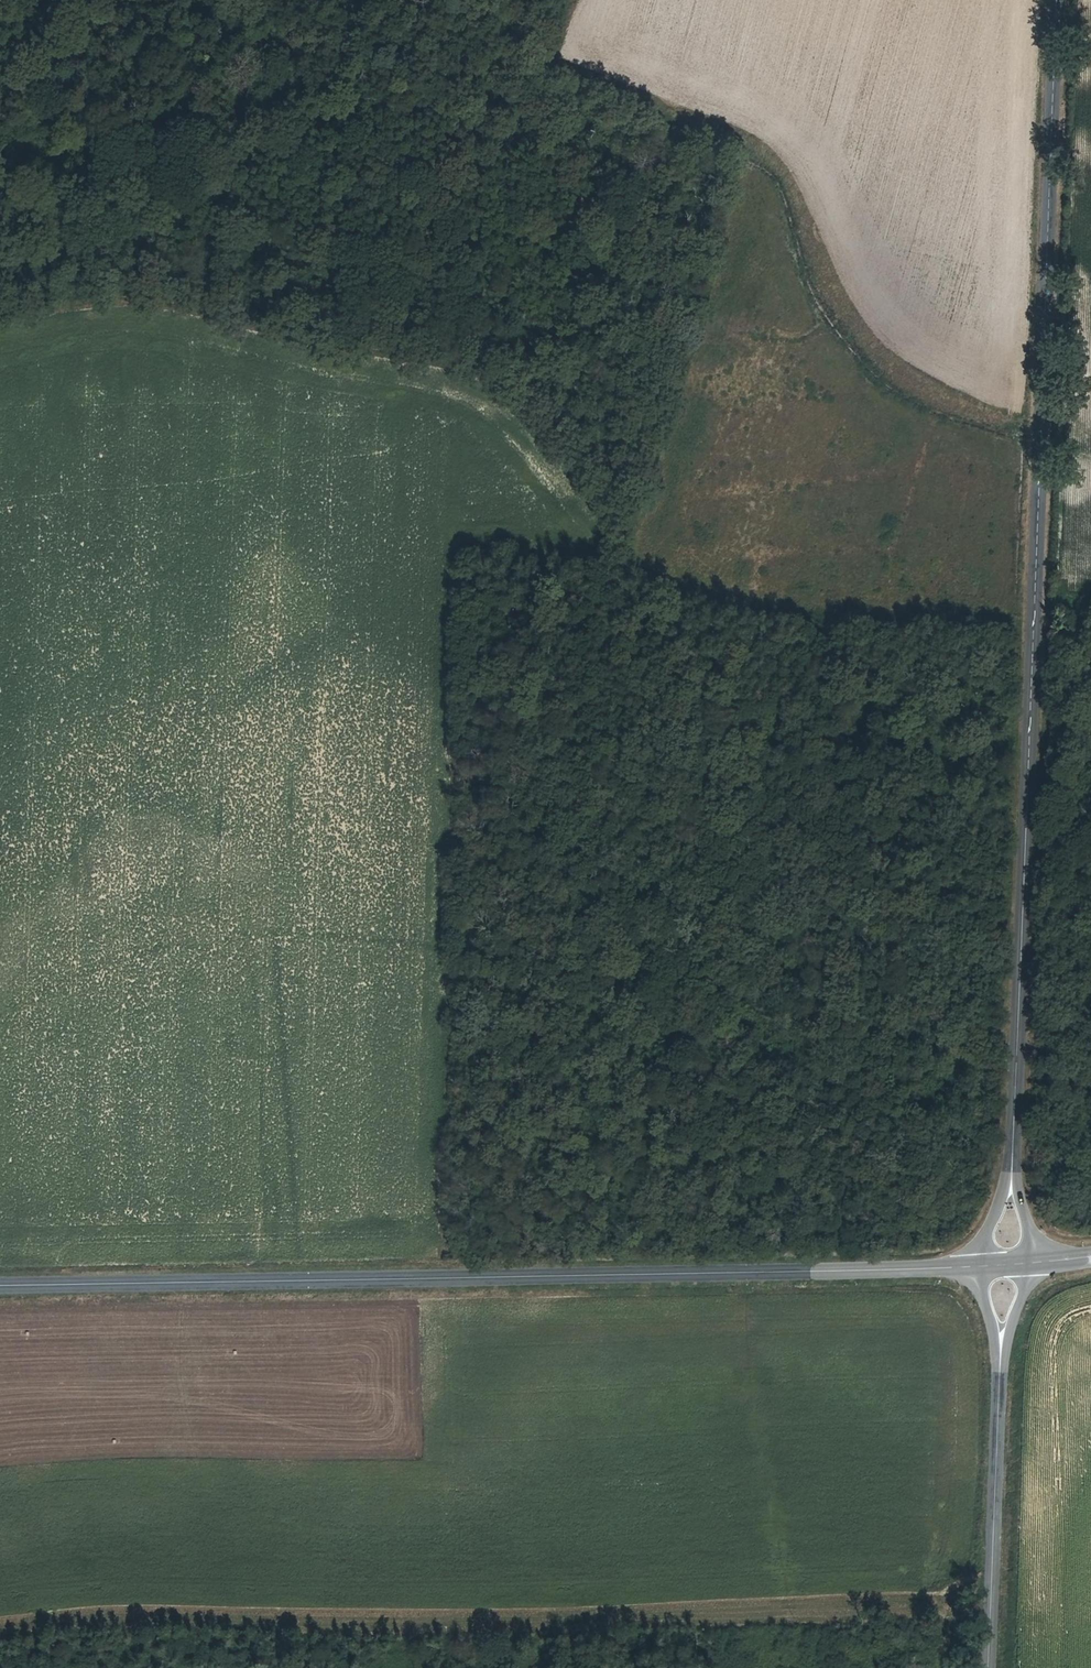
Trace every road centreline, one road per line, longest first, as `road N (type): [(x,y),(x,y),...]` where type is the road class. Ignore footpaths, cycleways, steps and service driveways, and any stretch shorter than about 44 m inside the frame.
road 1 (secondary): [(1012,1168),(1058,0)]
road 2 (secondary): [(0,1284),(982,1267)]
road 3 (secondary): [(991,1667),(1002,1356)]

